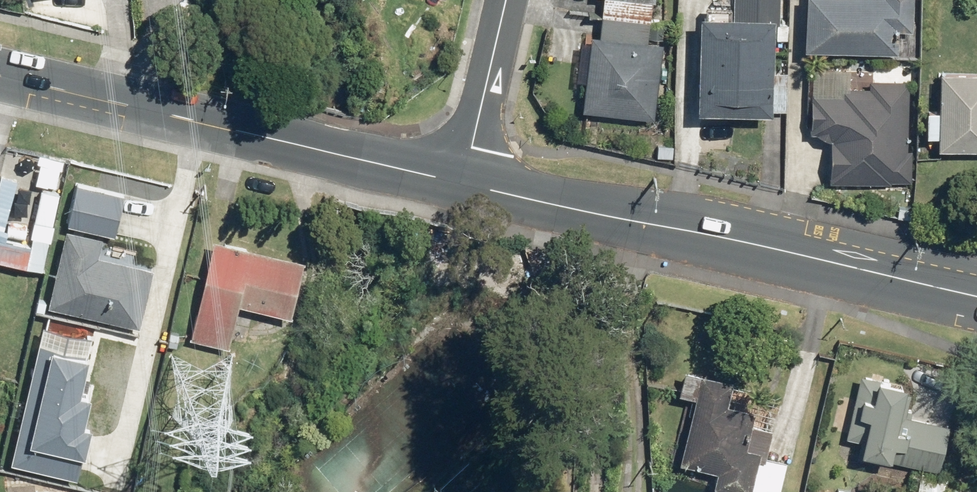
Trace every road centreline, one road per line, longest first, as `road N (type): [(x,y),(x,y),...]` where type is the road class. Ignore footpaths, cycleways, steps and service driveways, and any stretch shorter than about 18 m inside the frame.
road 1 (secondary): [(462,183),(976,293)]
road 2 (secondary): [(0,76),(462,183)]
road 3 (residential): [(503,0),(462,183)]

